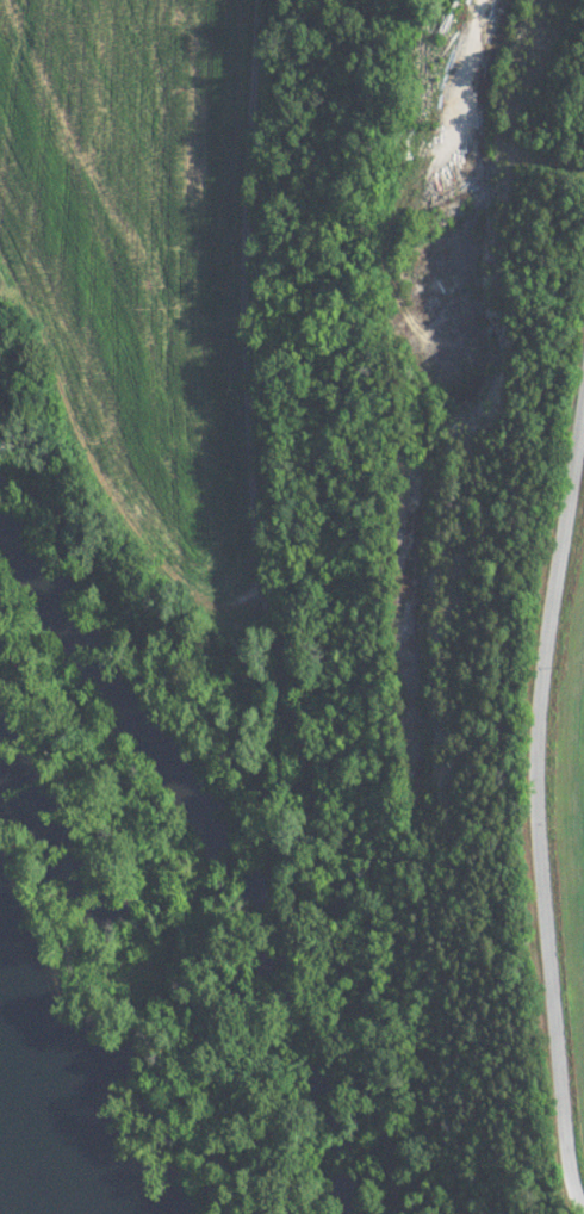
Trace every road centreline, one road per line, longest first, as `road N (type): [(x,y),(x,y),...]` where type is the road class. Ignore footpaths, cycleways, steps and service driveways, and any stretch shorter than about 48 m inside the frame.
road 1 (residential): [(286,0),(271,132),(279,572),(297,665),(257,840),(62,970)]
road 2 (residential): [(583,1197),(572,1153),(542,773),(583,443)]

